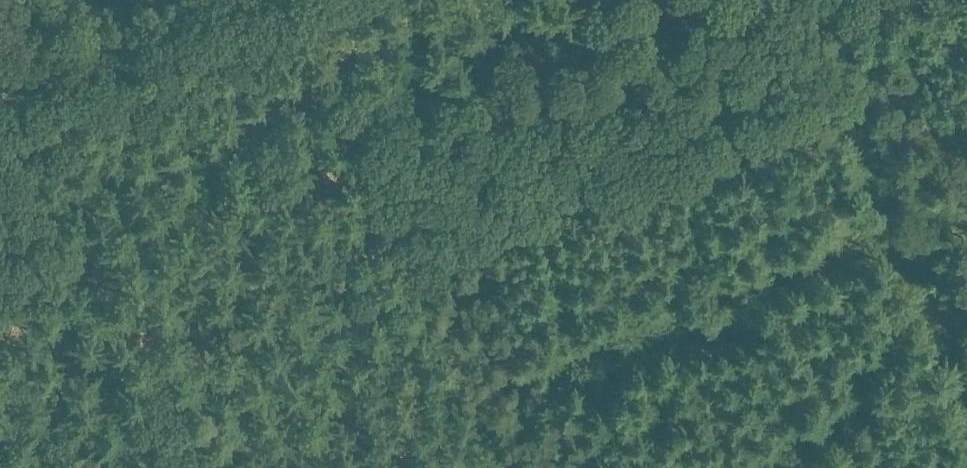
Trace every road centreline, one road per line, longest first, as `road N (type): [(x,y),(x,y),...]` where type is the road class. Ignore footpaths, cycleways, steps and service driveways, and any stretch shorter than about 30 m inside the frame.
road 1 (track): [(0,89),(220,0)]

